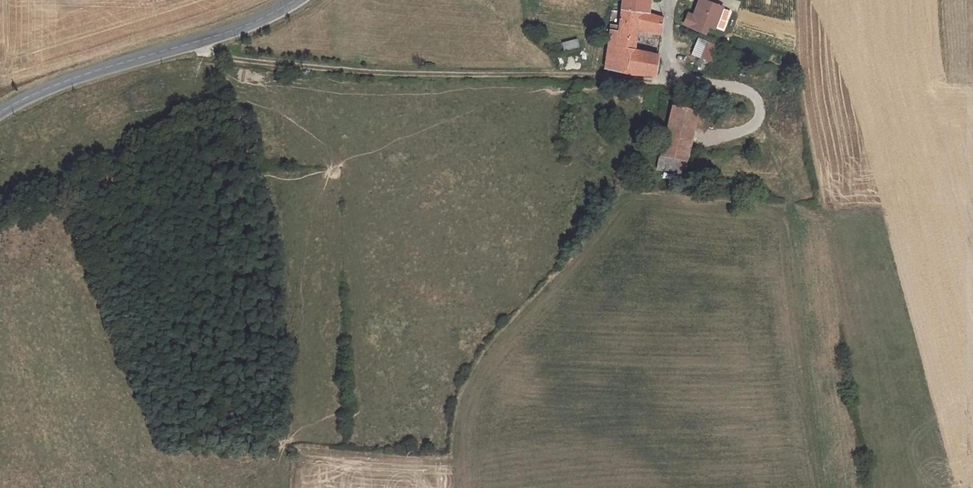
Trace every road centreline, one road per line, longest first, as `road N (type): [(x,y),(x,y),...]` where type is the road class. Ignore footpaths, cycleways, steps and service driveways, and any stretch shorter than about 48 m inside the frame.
road 1 (track): [(198,40),(222,58),(372,73),(661,83)]
road 2 (tertiary): [(299,0),(258,23),(119,62),(0,111)]

